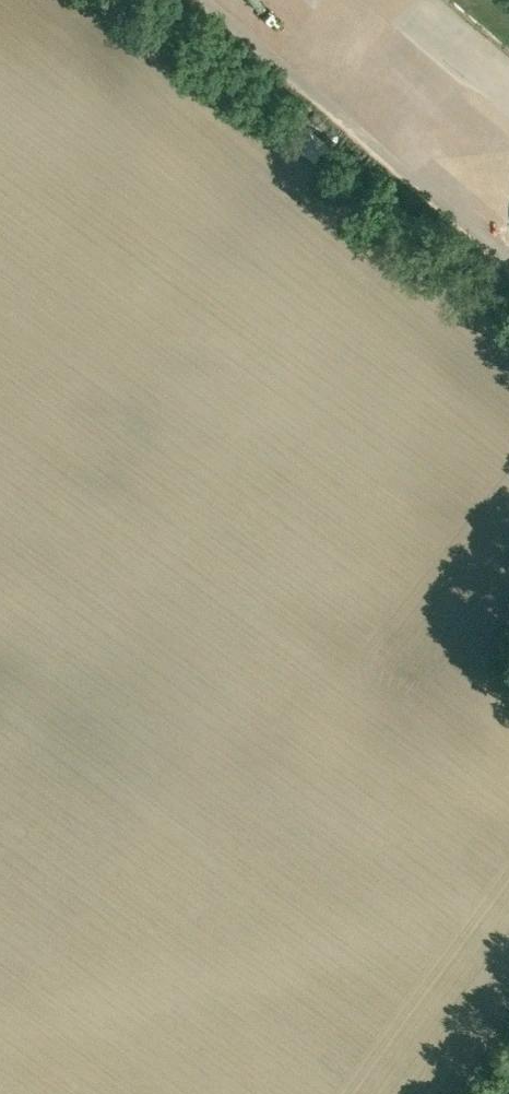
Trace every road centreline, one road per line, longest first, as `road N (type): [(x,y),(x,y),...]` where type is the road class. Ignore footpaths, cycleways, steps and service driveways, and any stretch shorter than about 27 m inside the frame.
road 1 (track): [(201,0),(508,260)]

